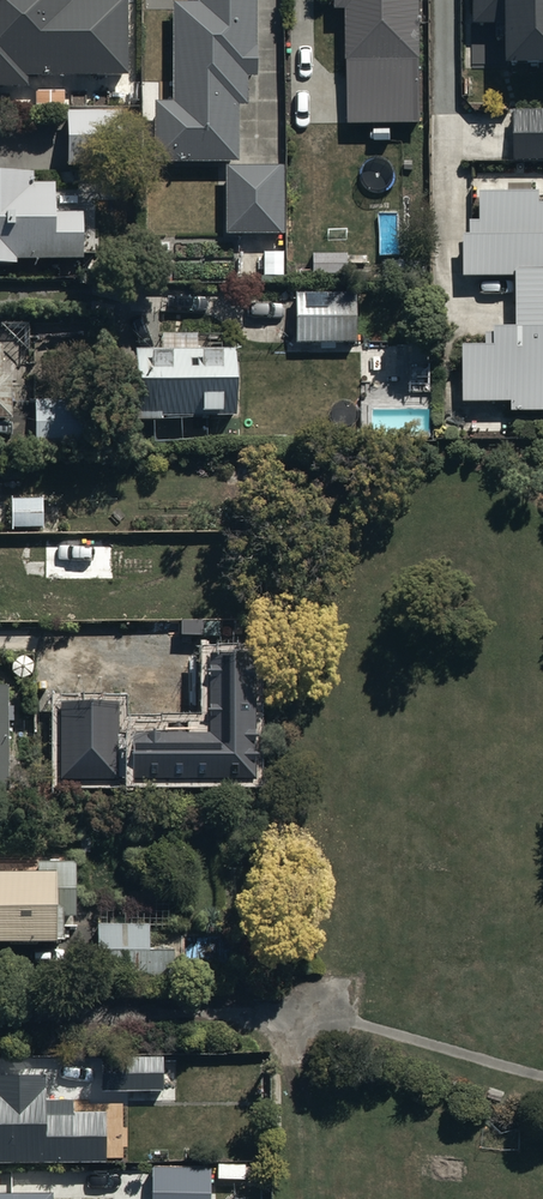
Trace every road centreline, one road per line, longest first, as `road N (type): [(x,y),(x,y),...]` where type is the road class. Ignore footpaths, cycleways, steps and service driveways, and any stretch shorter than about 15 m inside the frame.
road 1 (track): [(0,1017),(334,1016)]

